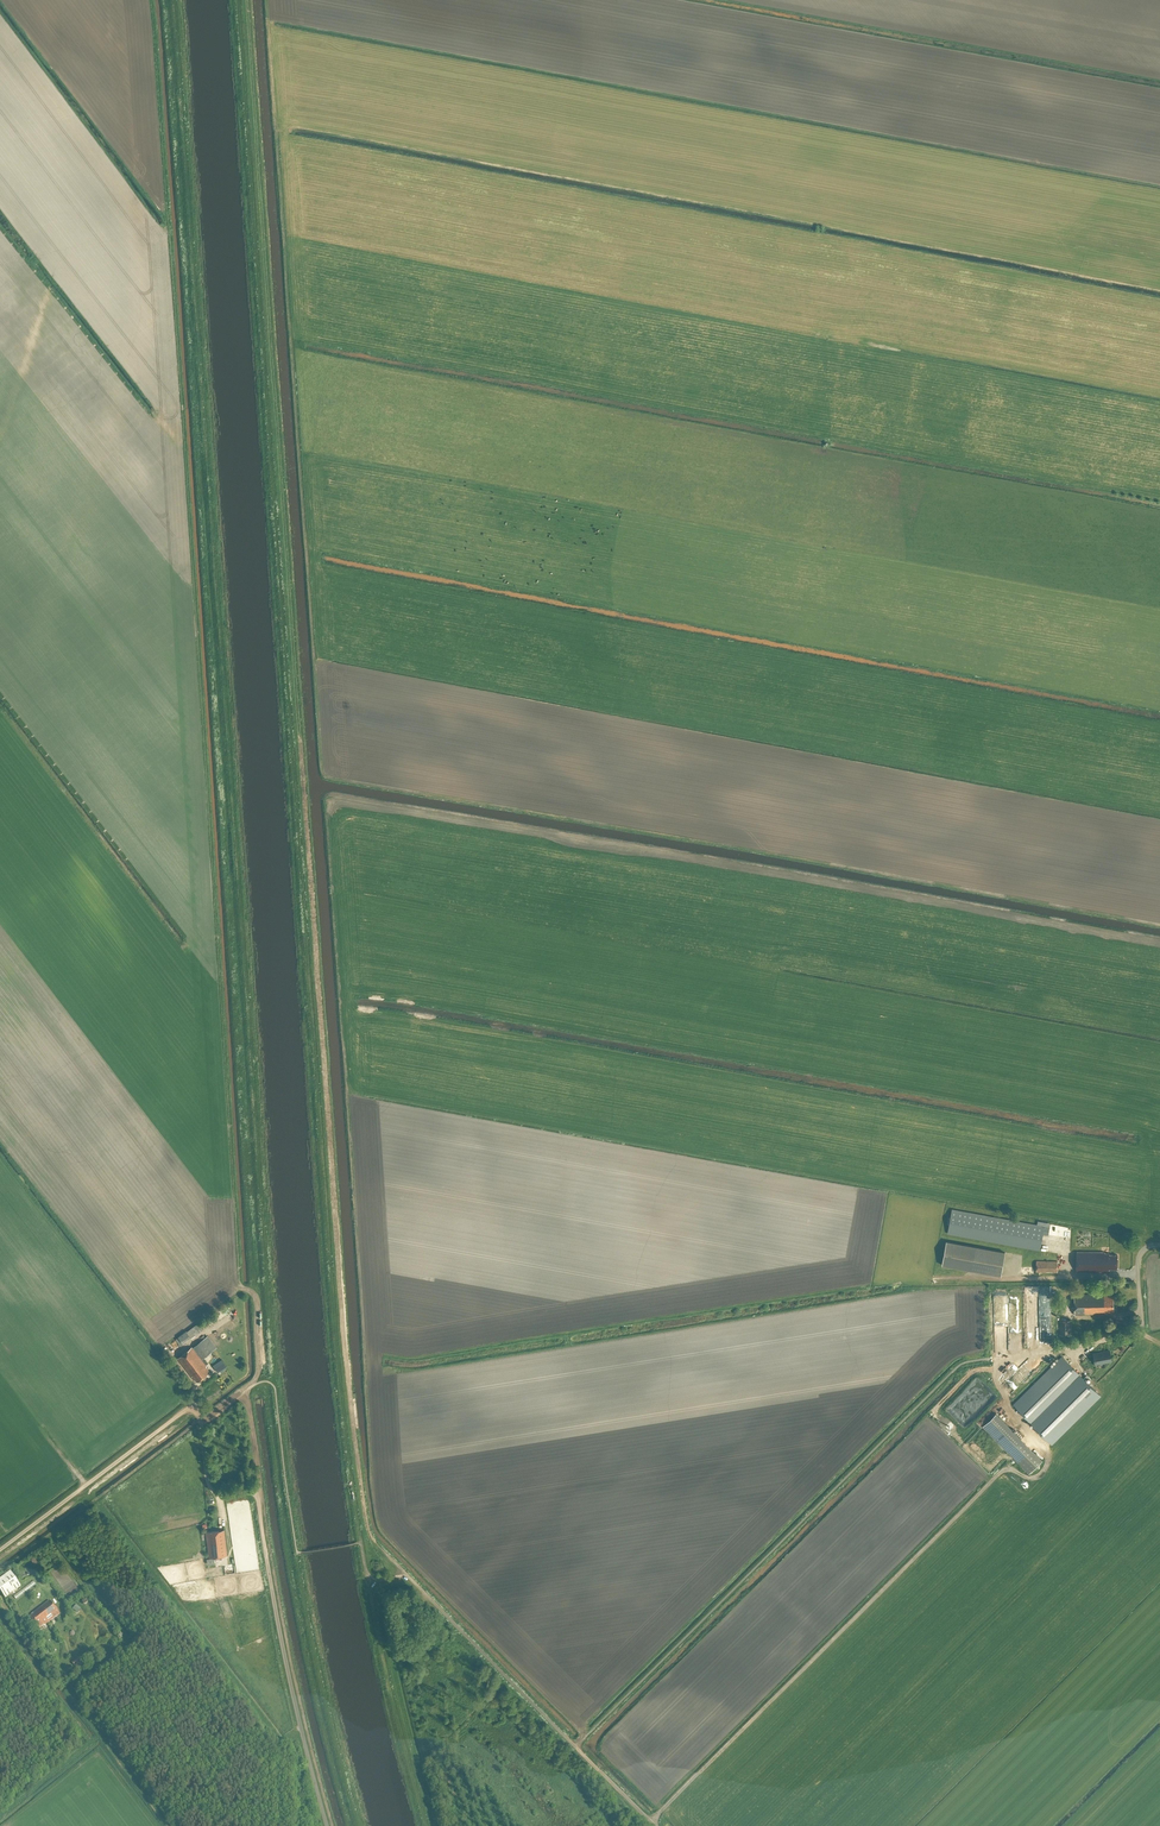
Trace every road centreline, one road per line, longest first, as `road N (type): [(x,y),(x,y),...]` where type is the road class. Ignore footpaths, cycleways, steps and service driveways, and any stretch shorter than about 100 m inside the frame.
road 1 (track): [(360,1542),(334,1317),(237,0)]
road 2 (track): [(651,1824),(1000,1472),(1032,1477),(1045,1467),(1046,1453),(1015,1419),(997,1379),(1014,1354)]
road 3 (unclassified): [(653,1825),(373,1540)]
road 4 (unclassified): [(325,1825),(279,1633),(257,1491)]
road 5 (unclassified): [(0,1549),(194,1405),(201,1423)]

